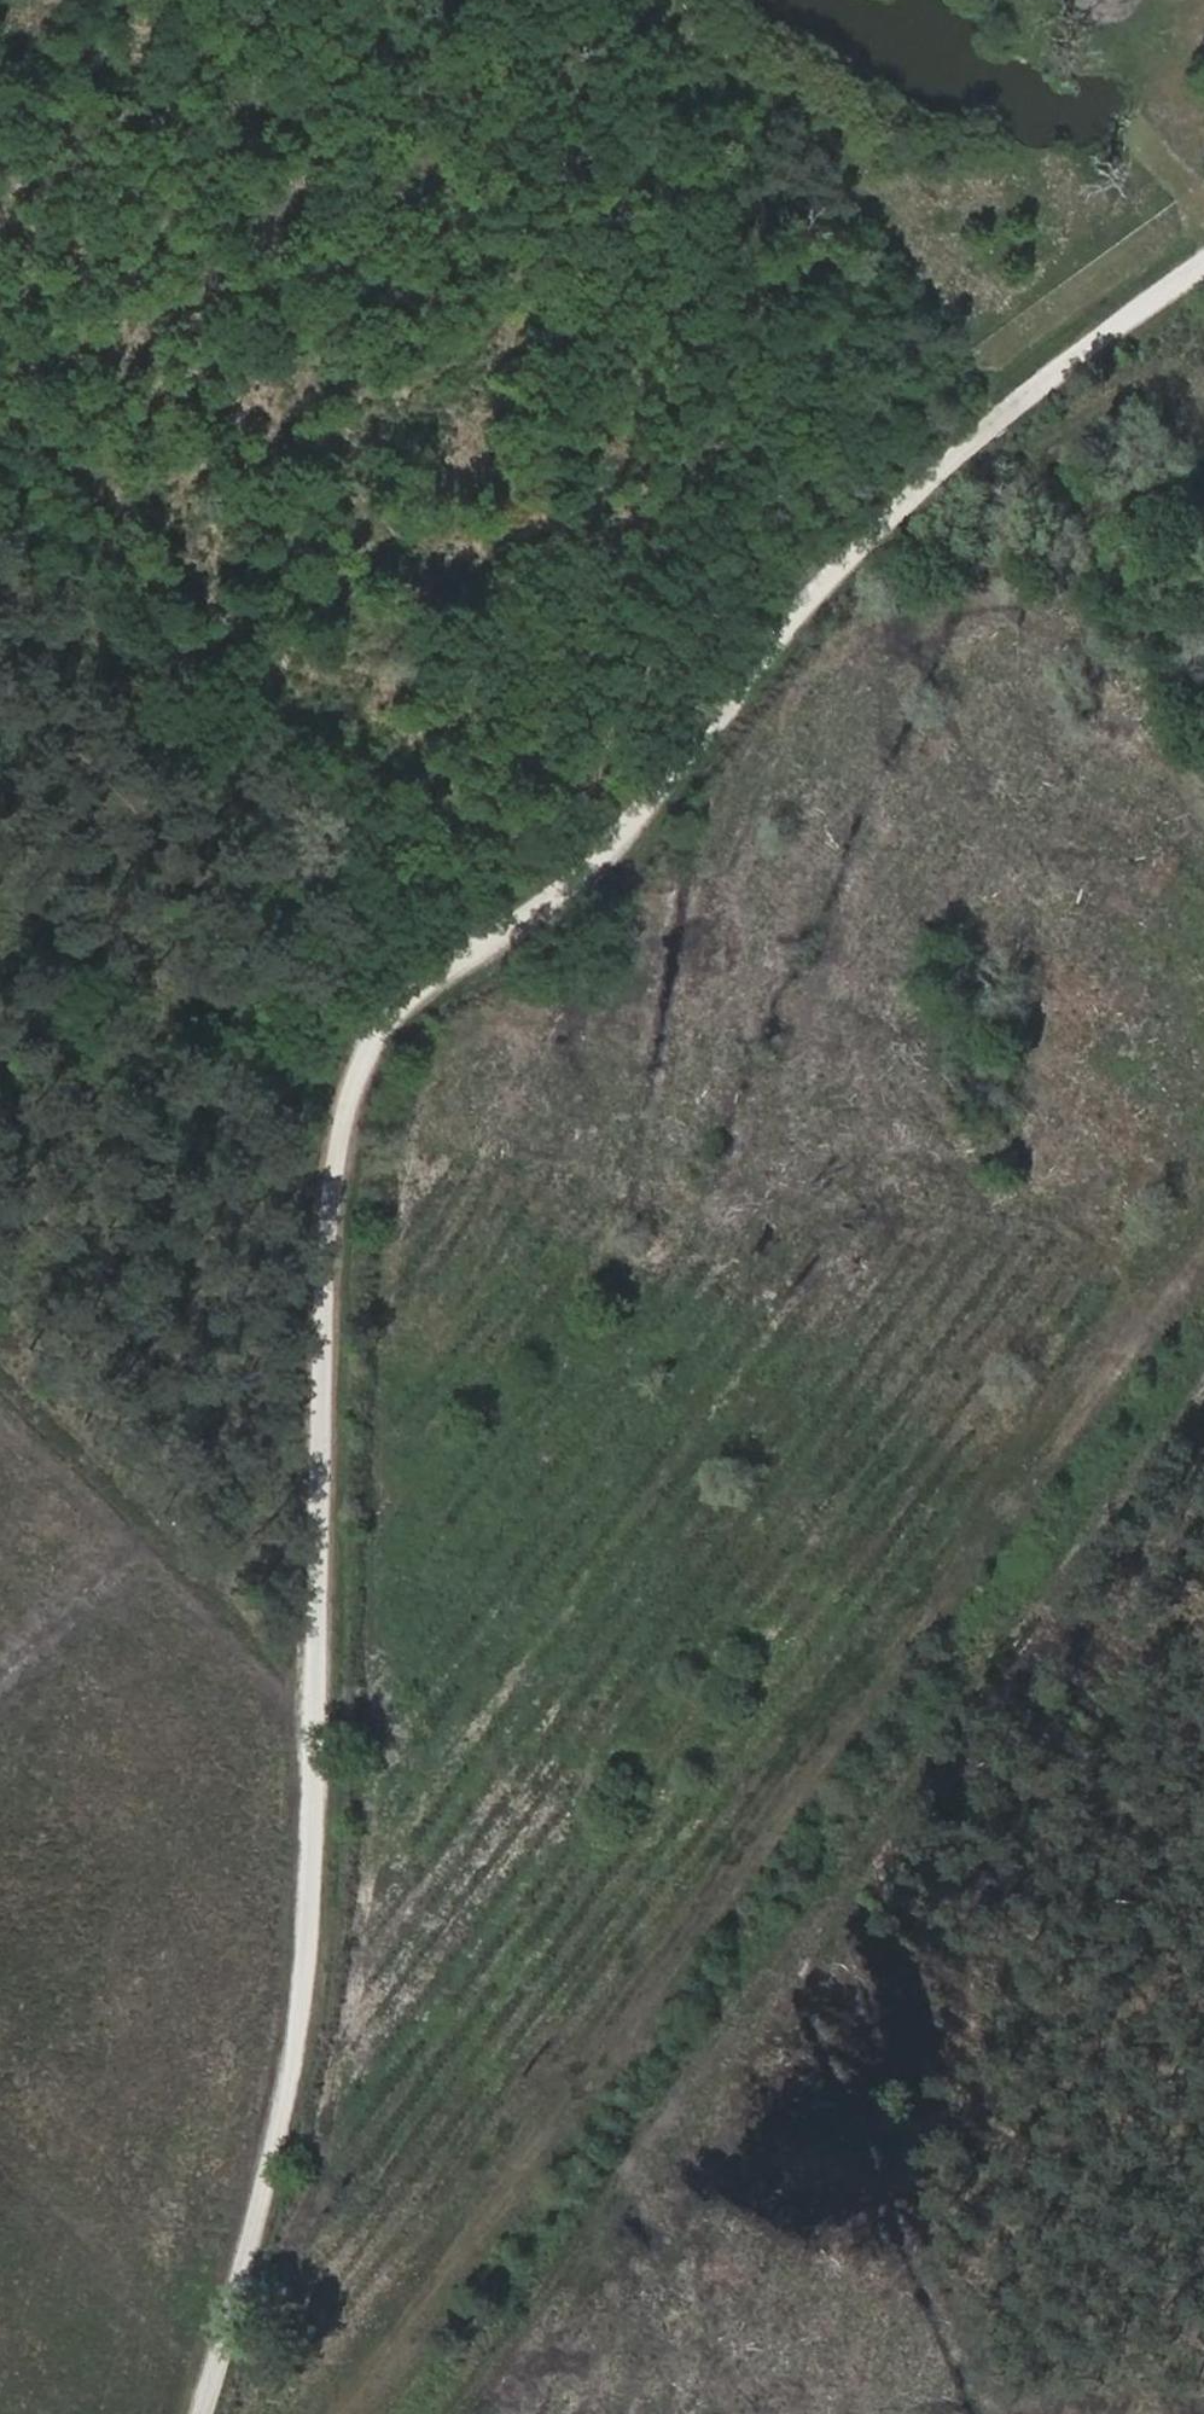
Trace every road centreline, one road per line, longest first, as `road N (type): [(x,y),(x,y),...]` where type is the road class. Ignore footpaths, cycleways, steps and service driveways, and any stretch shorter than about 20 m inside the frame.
road 1 (track): [(1203,282),(942,489),(554,876),(354,1039),(332,1243),(281,2170),(206,2413)]
road 2 (track): [(0,667),(260,924),(354,1039)]

